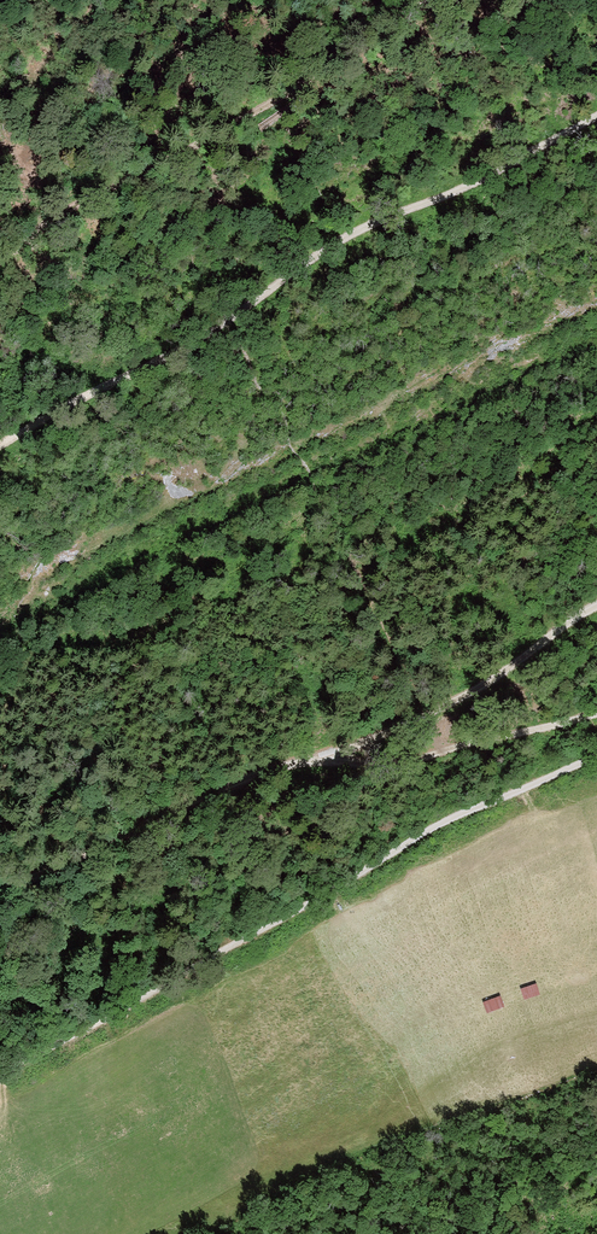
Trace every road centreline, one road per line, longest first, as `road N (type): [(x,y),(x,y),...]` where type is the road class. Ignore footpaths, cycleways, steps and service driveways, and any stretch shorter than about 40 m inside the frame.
road 1 (track): [(0,445),(227,325),(326,249),(596,116)]
road 2 (track): [(596,761),(444,824),(286,923),(0,1080)]
road 3 (track): [(0,908),(163,820),(476,699),(596,608)]
road 4 (track): [(433,0),(61,215),(0,265)]
road 5 (track): [(596,706),(483,727),(420,752),(391,752),(359,738)]

